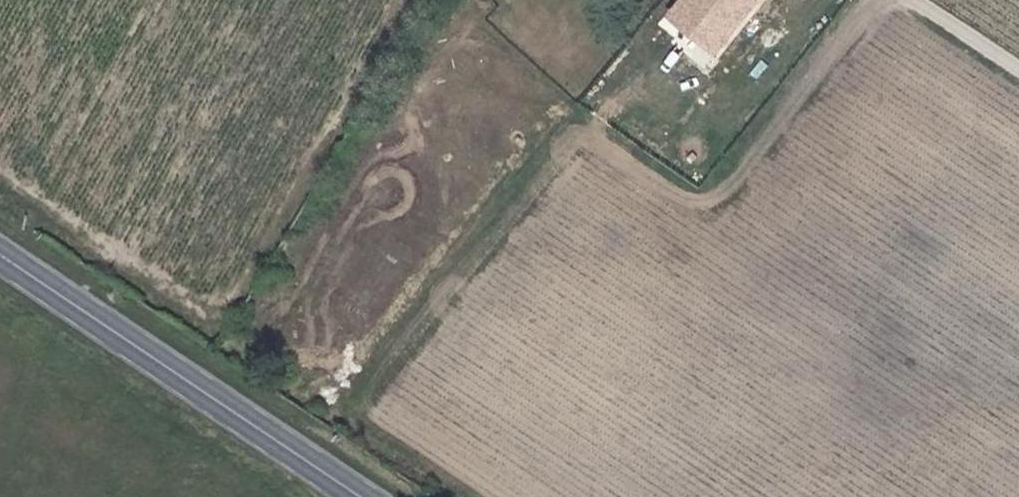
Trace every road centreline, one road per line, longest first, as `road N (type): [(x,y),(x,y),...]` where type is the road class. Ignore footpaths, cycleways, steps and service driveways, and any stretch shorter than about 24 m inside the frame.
road 1 (primary): [(0,253),(363,496)]

